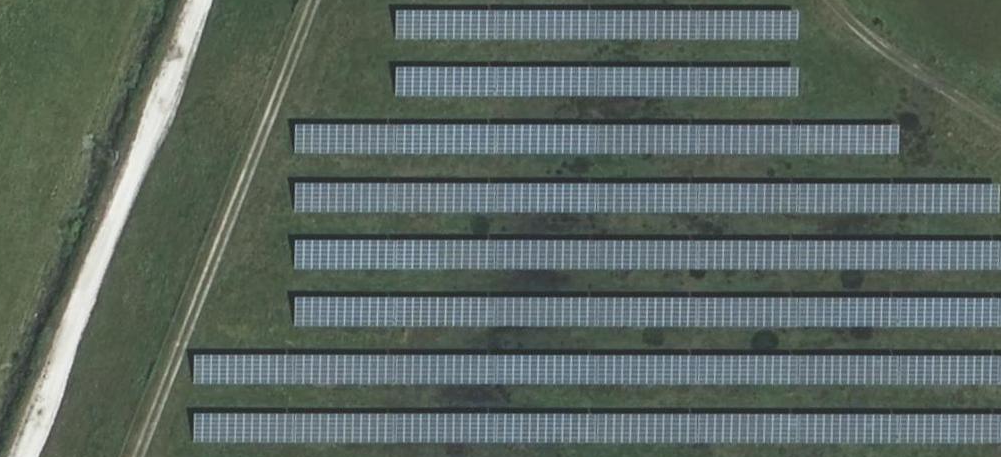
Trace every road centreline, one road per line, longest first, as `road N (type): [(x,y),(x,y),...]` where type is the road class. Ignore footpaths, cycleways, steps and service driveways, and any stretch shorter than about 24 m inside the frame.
road 1 (track): [(26,456),(205,0)]

